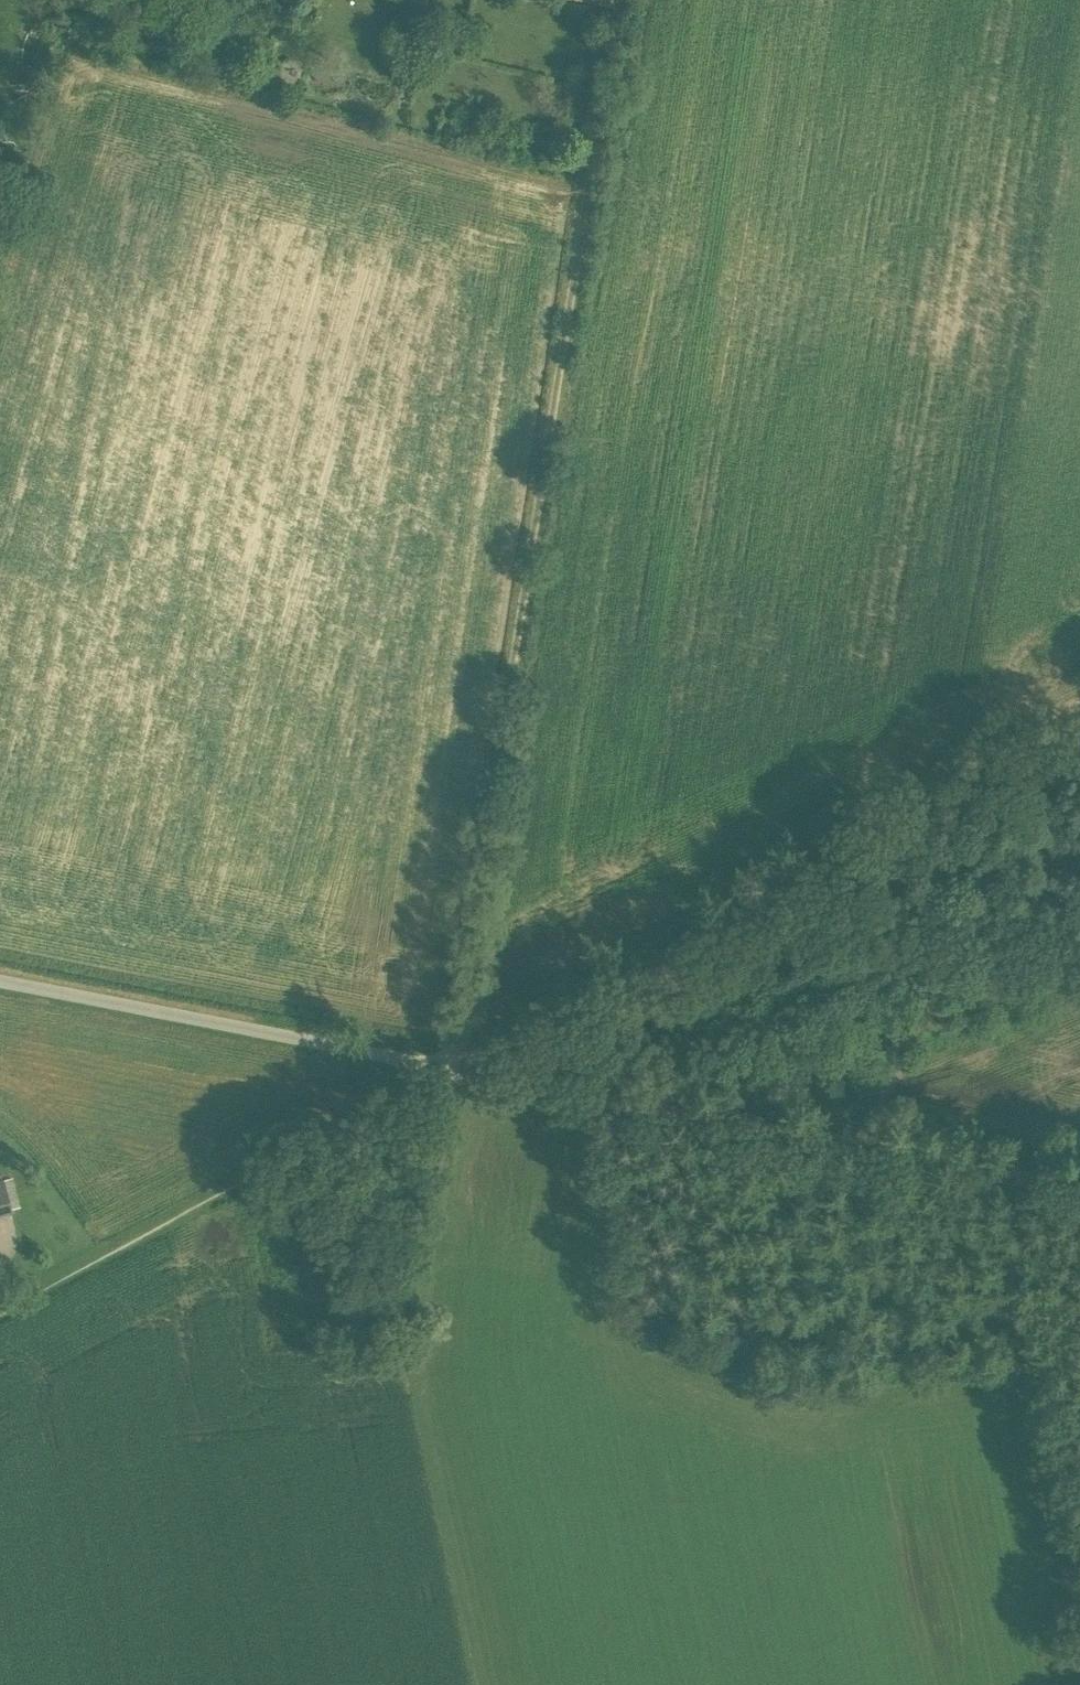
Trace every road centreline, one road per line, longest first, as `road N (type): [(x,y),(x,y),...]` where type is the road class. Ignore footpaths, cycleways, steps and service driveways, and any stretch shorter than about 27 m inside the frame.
road 1 (track): [(450,1069),(616,0)]
road 2 (track): [(1079,738),(450,1069)]
road 3 (track): [(1079,1192),(450,1069)]
road 4 (unclassified): [(450,1069),(0,983)]

